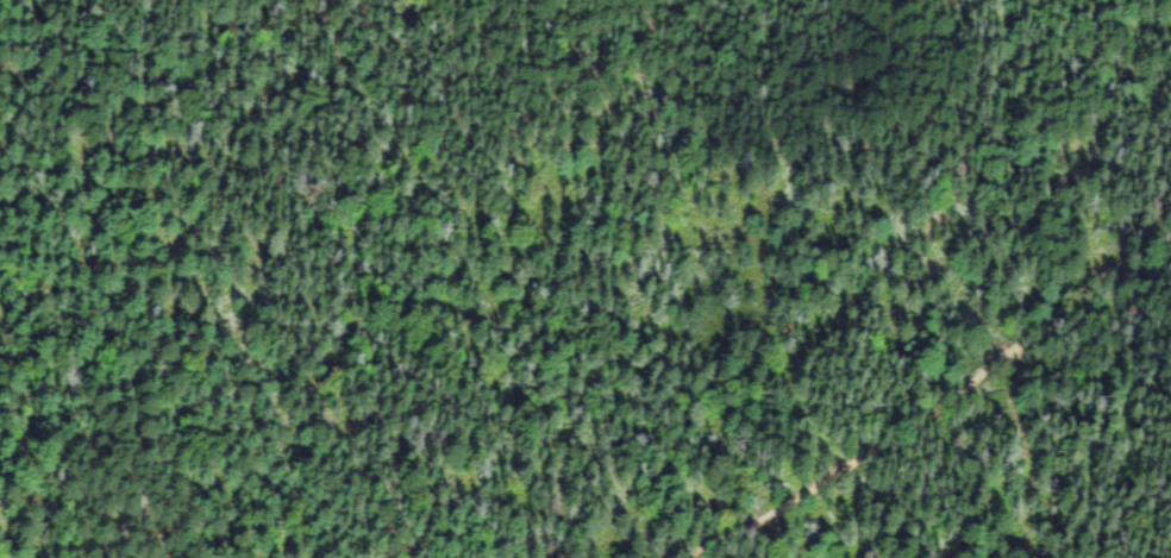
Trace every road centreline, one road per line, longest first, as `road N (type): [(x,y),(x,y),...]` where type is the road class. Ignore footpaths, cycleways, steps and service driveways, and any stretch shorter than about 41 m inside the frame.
road 1 (track): [(1170,270),(882,451),(678,557)]

